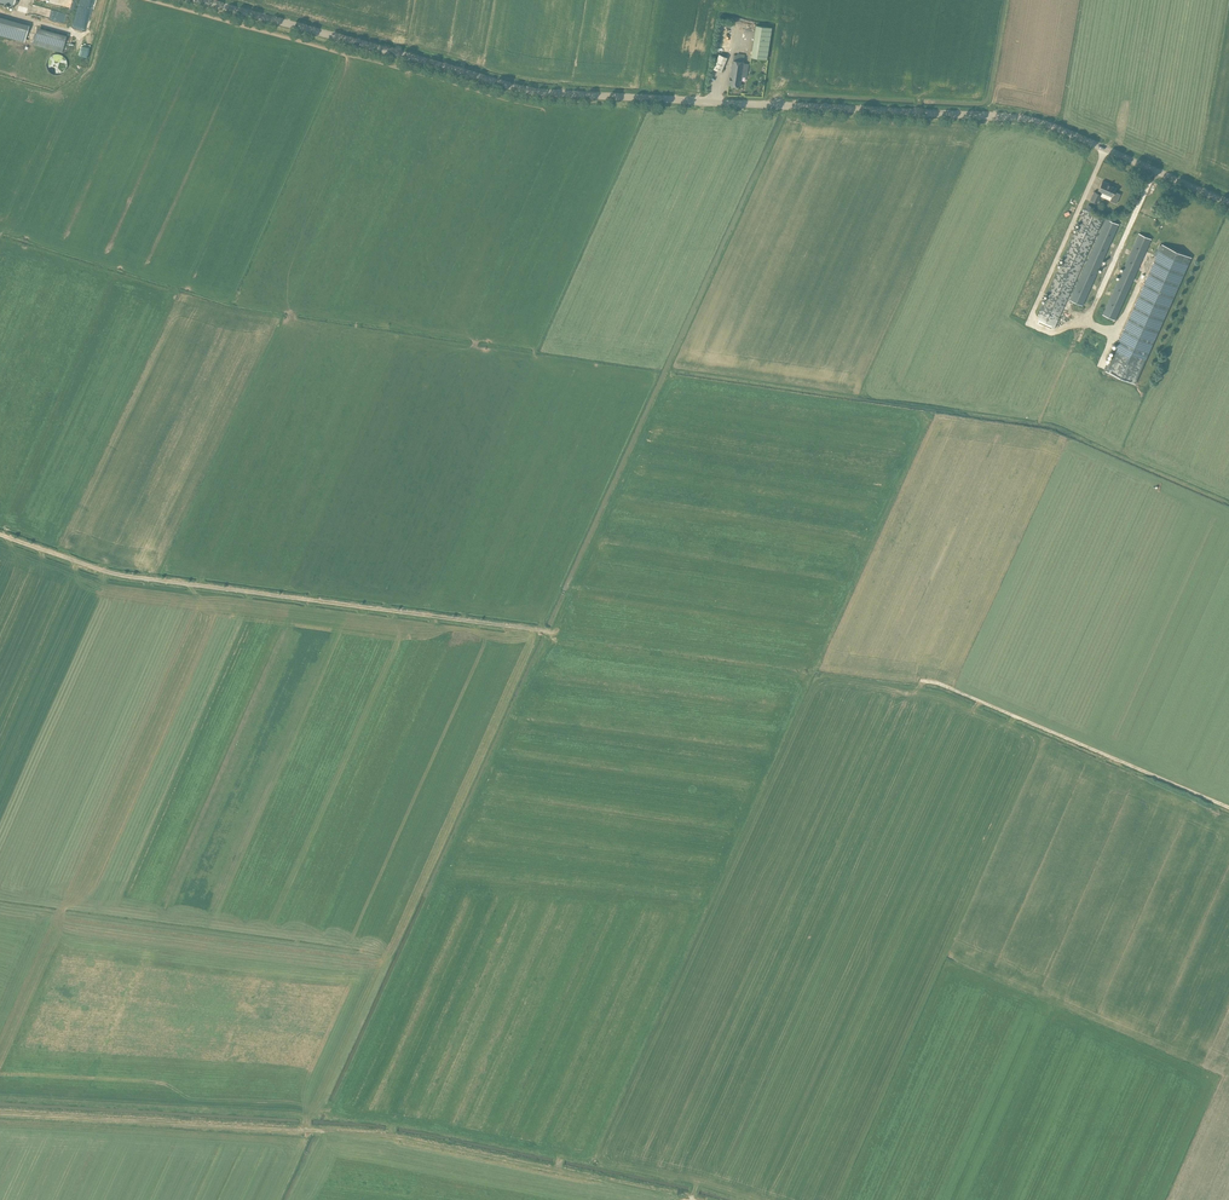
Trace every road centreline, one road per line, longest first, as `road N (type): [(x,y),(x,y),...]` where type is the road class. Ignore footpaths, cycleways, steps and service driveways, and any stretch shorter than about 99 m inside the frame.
road 1 (unclassified): [(1228,206),(1019,120),(539,96),(195,0)]
road 2 (track): [(682,1199),(415,1138),(0,1113)]
road 3 (track): [(549,632),(109,572),(0,533)]
road 4 (track): [(1228,808),(920,681)]

